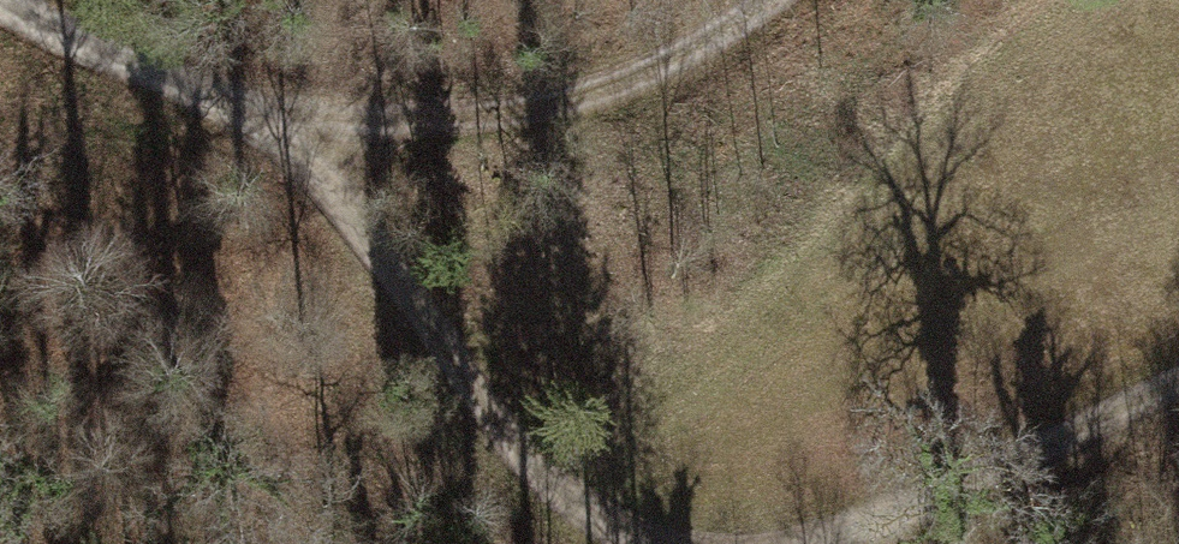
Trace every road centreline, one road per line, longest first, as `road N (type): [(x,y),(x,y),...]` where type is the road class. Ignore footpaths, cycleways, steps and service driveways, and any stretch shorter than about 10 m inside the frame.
road 1 (track): [(297,124),(335,191),(542,475),(641,543)]
road 2 (track): [(765,0),(620,90),(482,119),(297,124)]
road 3 (track): [(806,543),(895,514),(1178,384)]
road 4 (track): [(297,124),(105,58),(5,0)]

